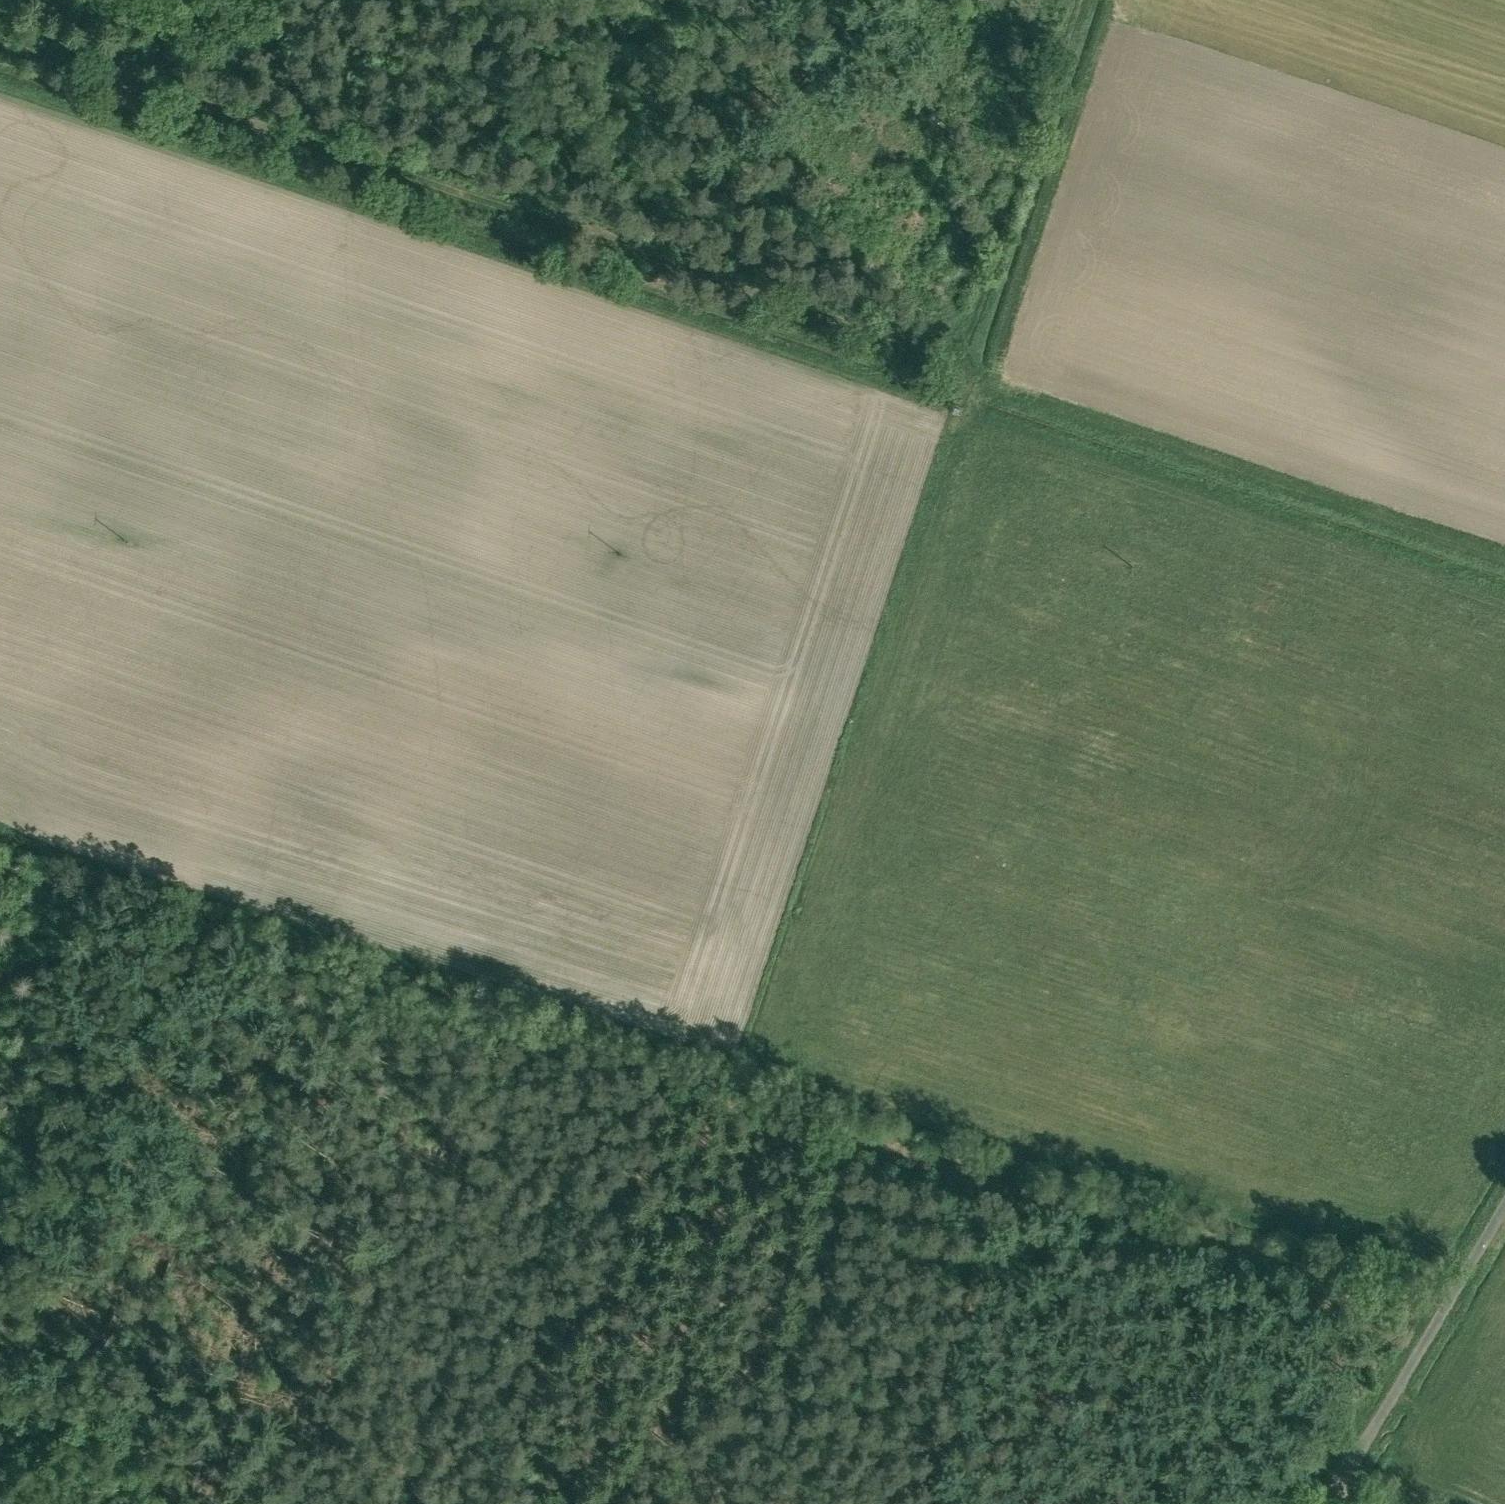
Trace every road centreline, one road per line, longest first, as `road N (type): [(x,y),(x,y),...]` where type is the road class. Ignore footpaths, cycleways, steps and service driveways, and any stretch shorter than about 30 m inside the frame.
road 1 (track): [(22,0),(967,321)]
road 2 (unclassified): [(1504,1214),(1364,1445)]

